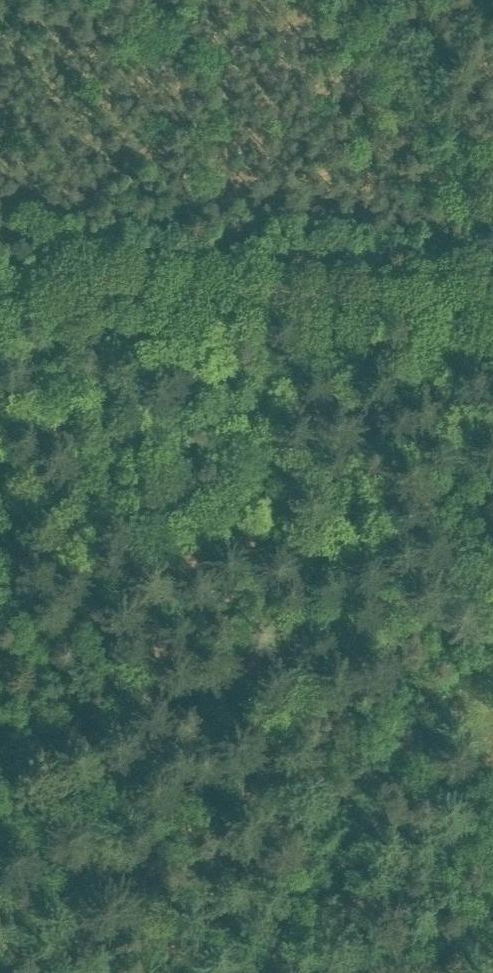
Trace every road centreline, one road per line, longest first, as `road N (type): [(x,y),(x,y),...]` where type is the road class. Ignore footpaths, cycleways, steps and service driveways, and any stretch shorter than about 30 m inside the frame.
road 1 (track): [(492,511),(144,507),(0,590)]
road 2 (unclassified): [(492,309),(0,303)]

